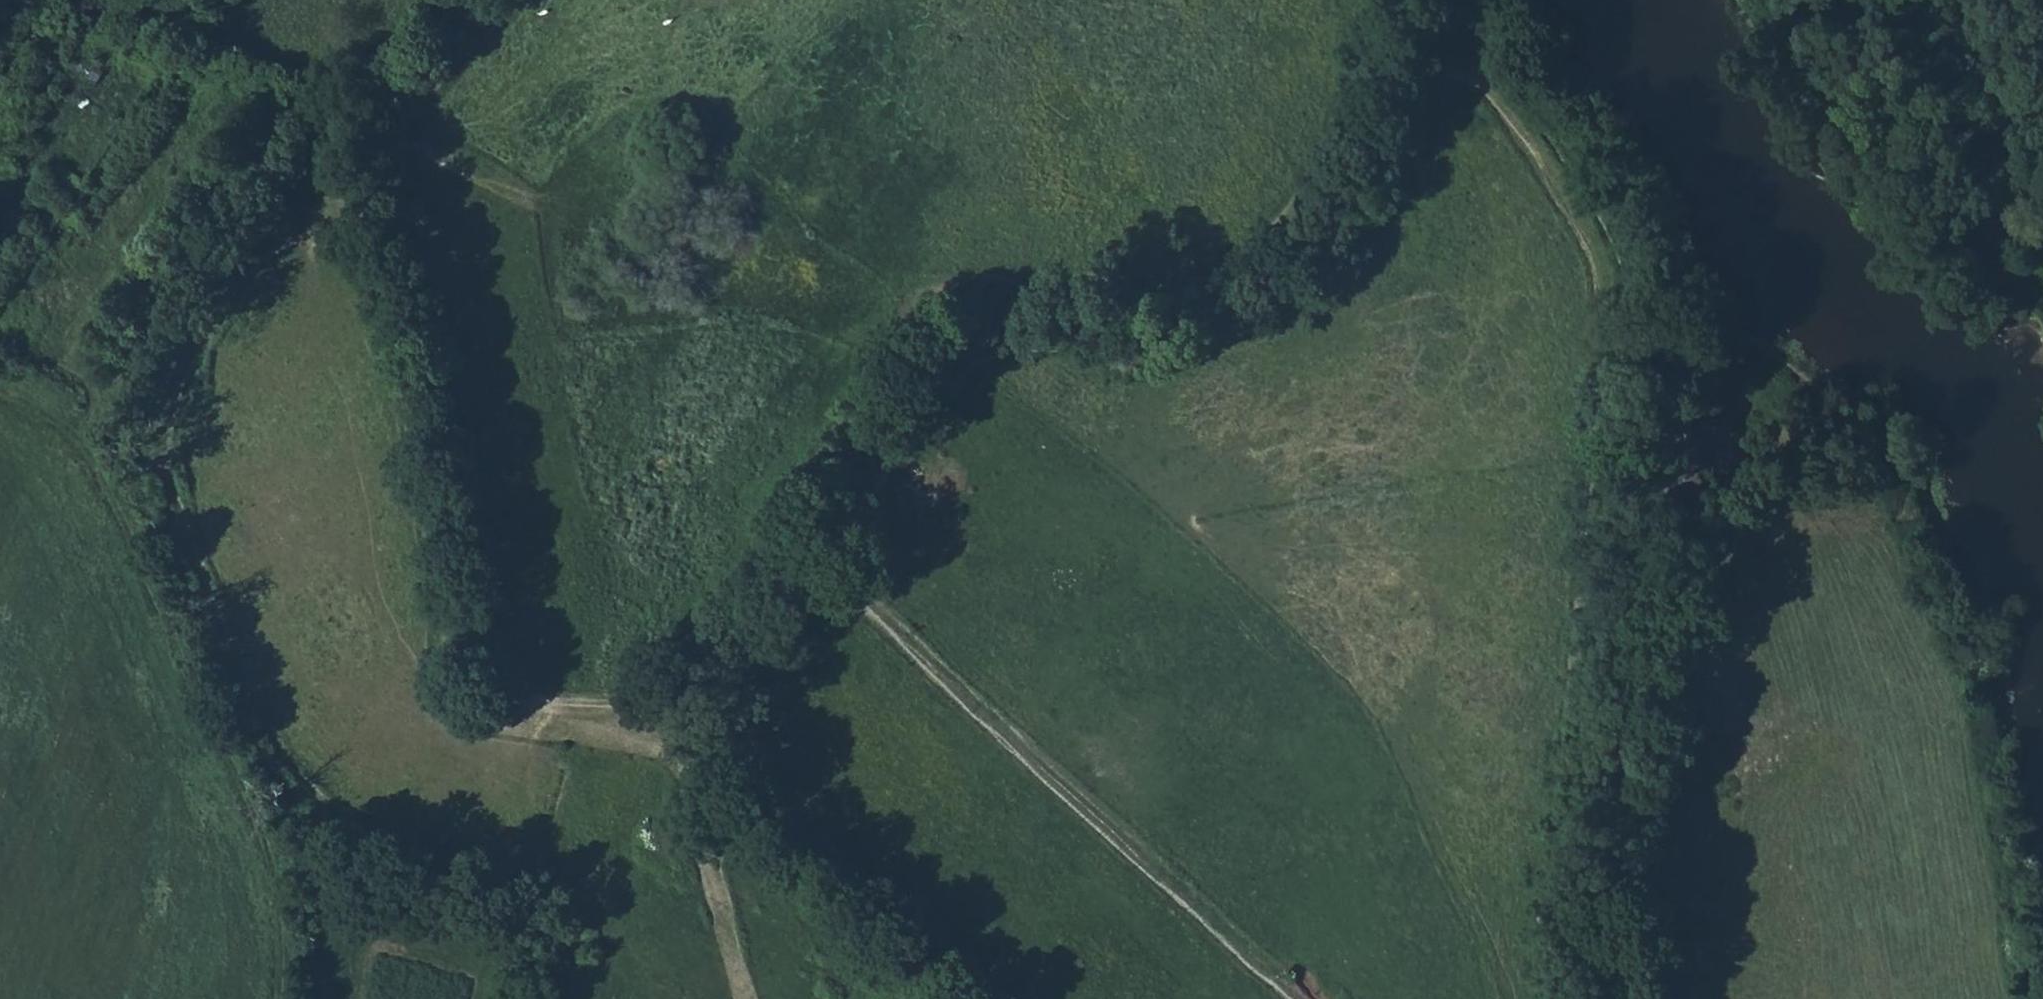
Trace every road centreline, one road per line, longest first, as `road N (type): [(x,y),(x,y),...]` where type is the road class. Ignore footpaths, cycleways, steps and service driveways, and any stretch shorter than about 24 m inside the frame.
road 1 (track): [(276,998),(279,911),(258,816),(196,700),(130,536),(74,429),(0,382)]
road 2 (unclassified): [(1618,998),(1658,508)]
road 3 (track): [(2042,176),(1910,74),(1833,0)]

